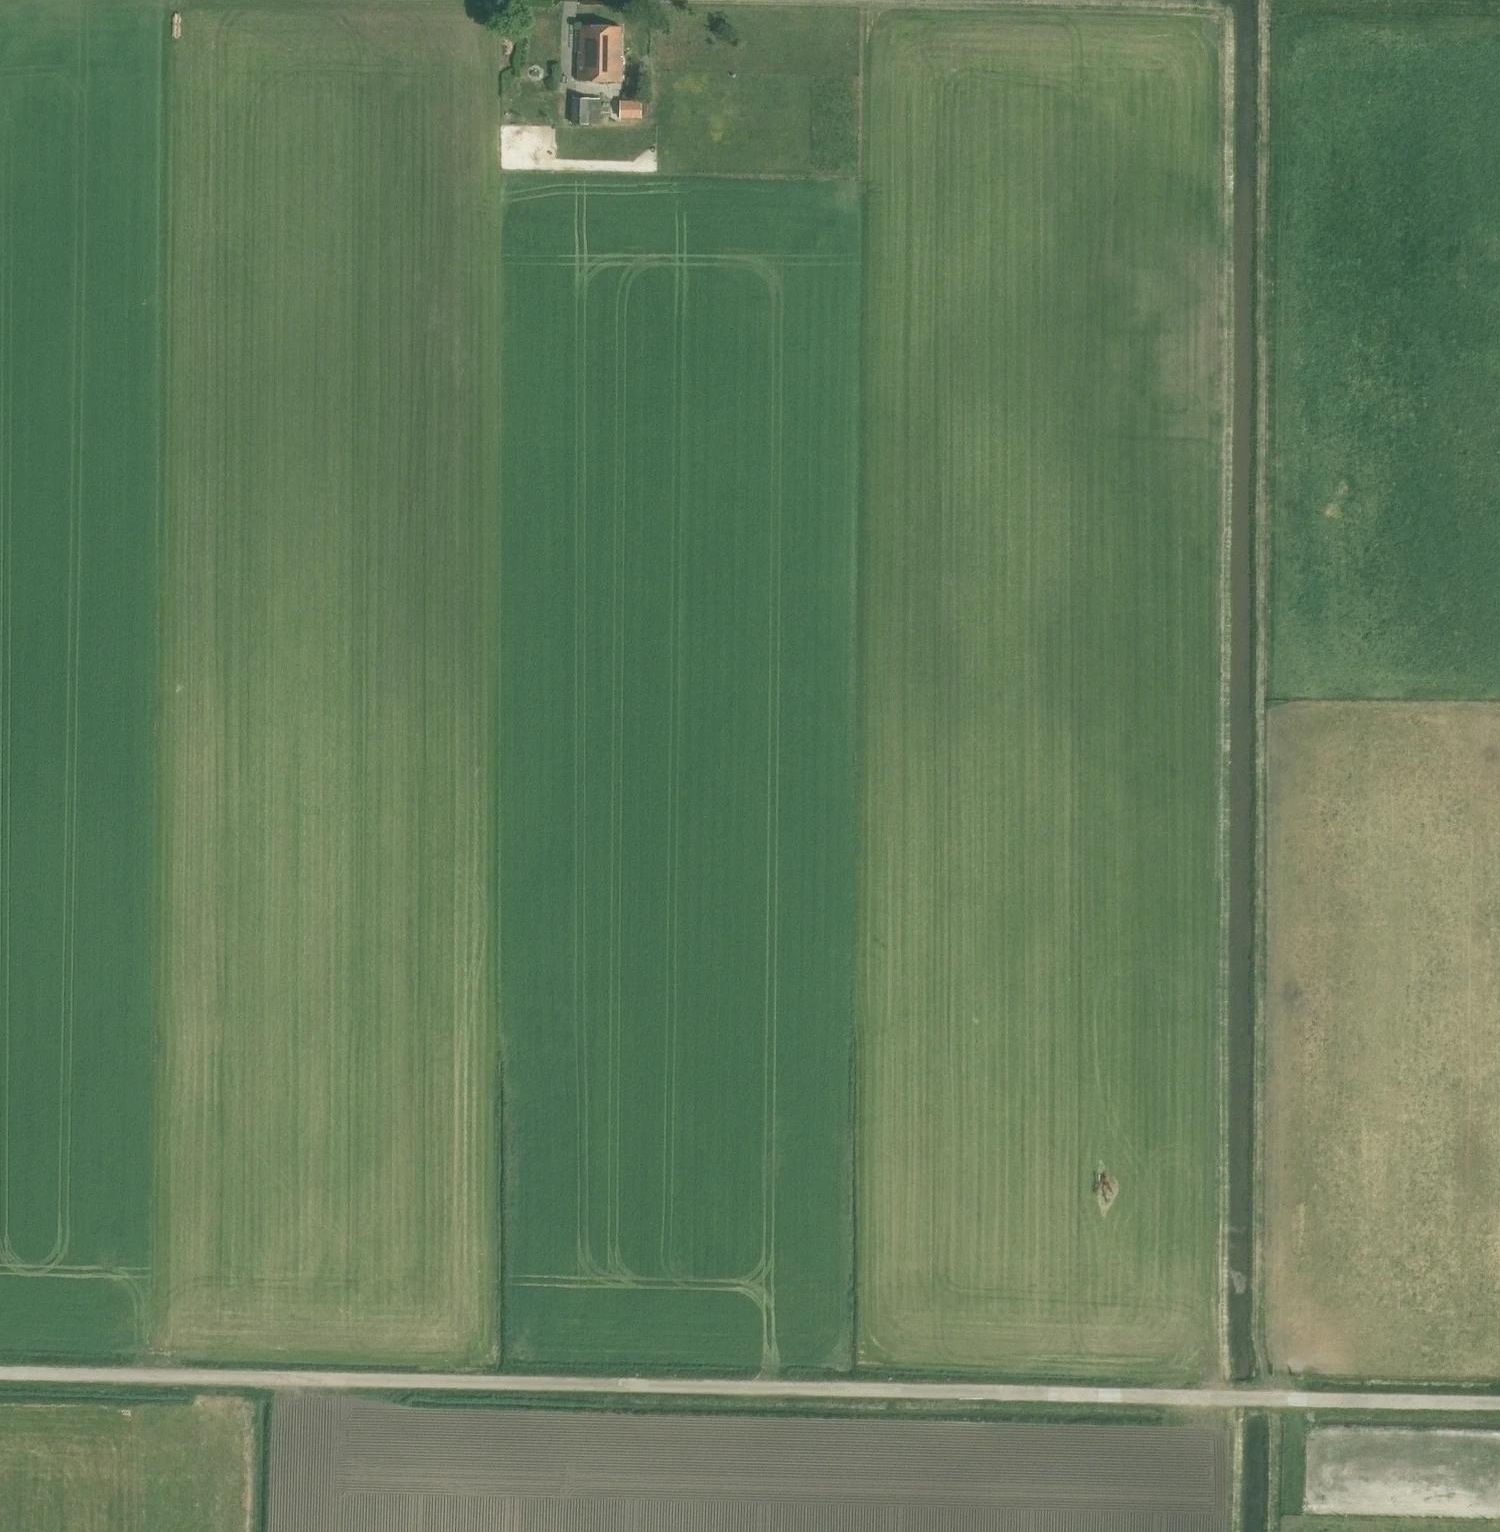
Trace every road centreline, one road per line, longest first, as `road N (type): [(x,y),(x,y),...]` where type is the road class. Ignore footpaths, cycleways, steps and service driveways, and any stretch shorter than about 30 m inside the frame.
road 1 (unclassified): [(1499,1402),(0,1370)]

